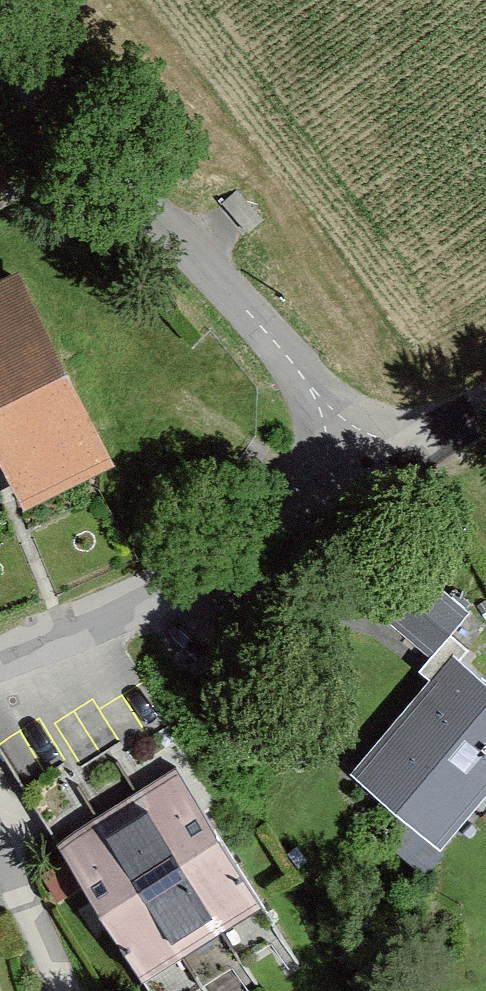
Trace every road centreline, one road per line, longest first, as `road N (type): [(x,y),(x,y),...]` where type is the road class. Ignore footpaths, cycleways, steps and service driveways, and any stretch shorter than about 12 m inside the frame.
road 1 (unclassified): [(19,0),(263,315),(366,483)]
road 2 (residential): [(0,662),(134,607),(366,483)]
road 3 (residential): [(366,483),(485,422)]

